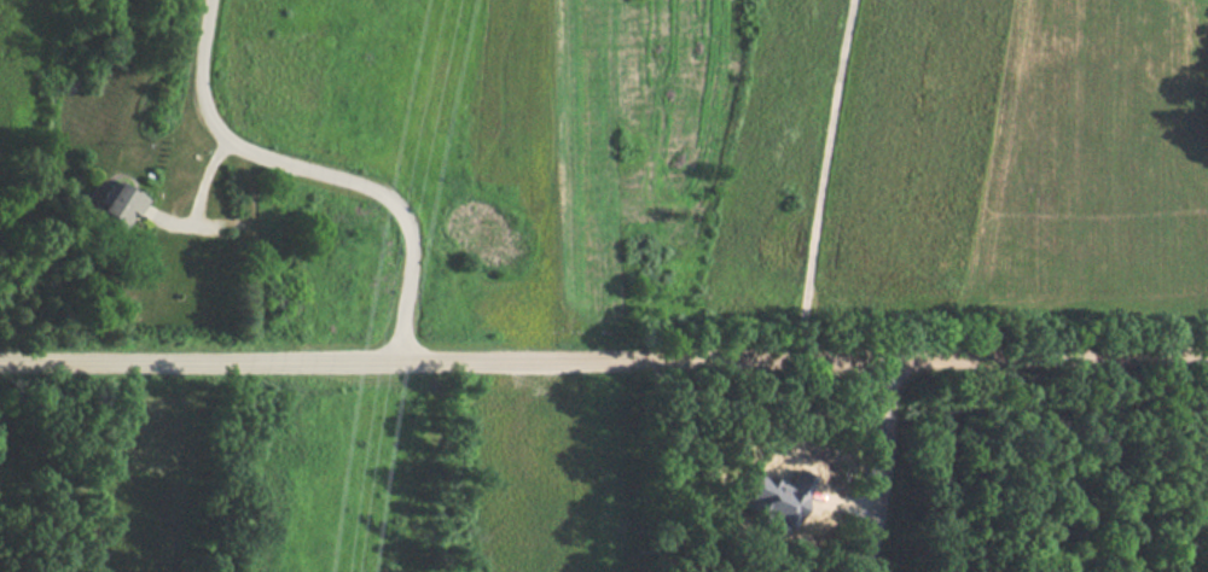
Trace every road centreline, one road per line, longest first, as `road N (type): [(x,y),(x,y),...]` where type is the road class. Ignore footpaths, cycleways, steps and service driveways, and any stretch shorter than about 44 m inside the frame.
road 1 (residential): [(1207,354),(0,362)]
road 2 (residential): [(394,362),(408,267),(406,222),(378,192),(236,147),(216,133),(194,84),(207,0)]
road 3 (residential): [(890,356),(879,512),(861,571)]

